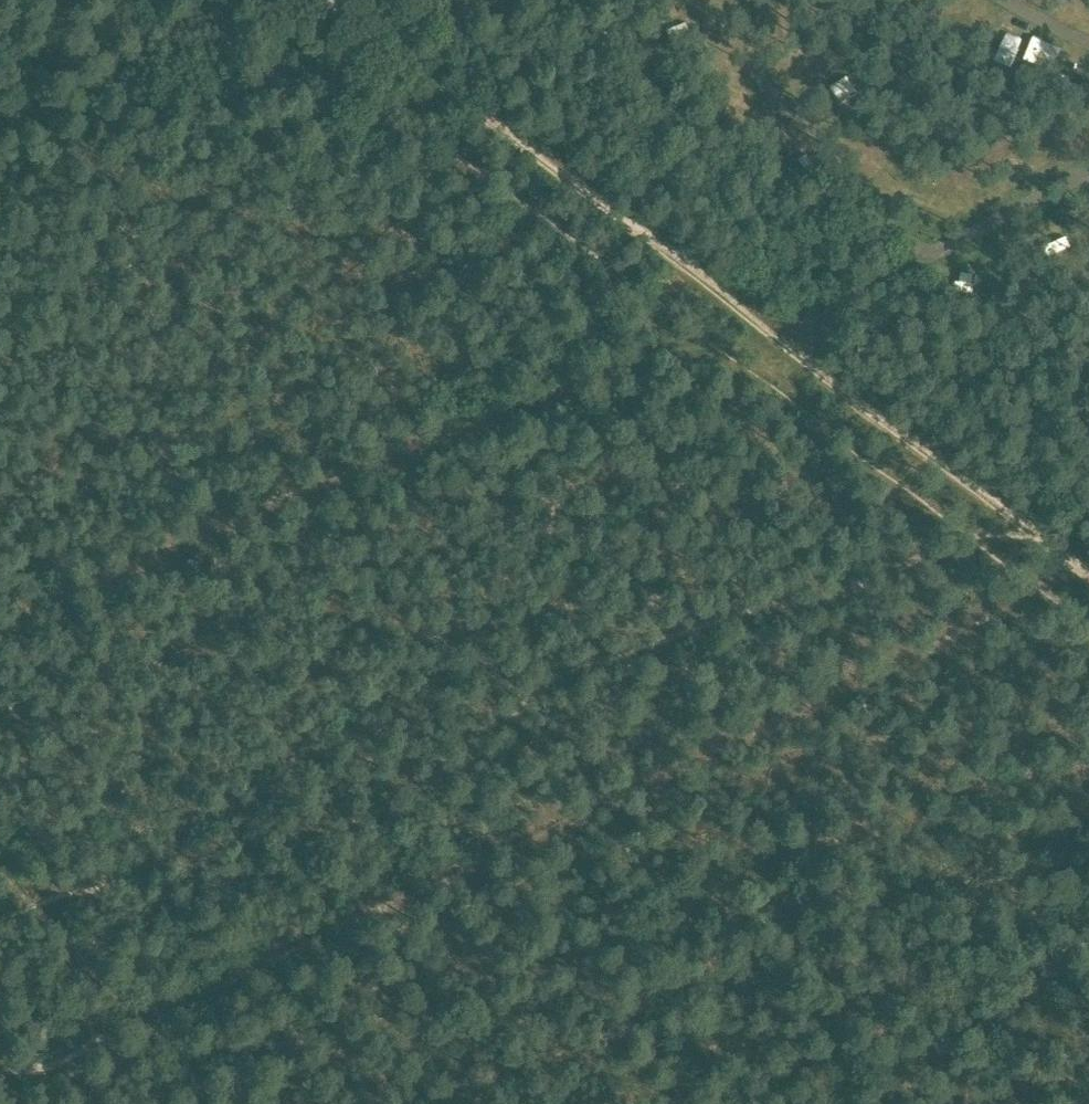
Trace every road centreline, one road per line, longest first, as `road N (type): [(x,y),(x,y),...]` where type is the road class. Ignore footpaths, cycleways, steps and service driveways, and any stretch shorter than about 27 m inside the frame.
road 1 (track): [(0,874),(145,1023),(906,663),(1041,590)]
road 2 (track): [(1088,628),(260,0)]
road 3 (track): [(1088,935),(757,1103)]
road 4 (track): [(220,1103),(145,1023),(86,1050),(0,1069)]

